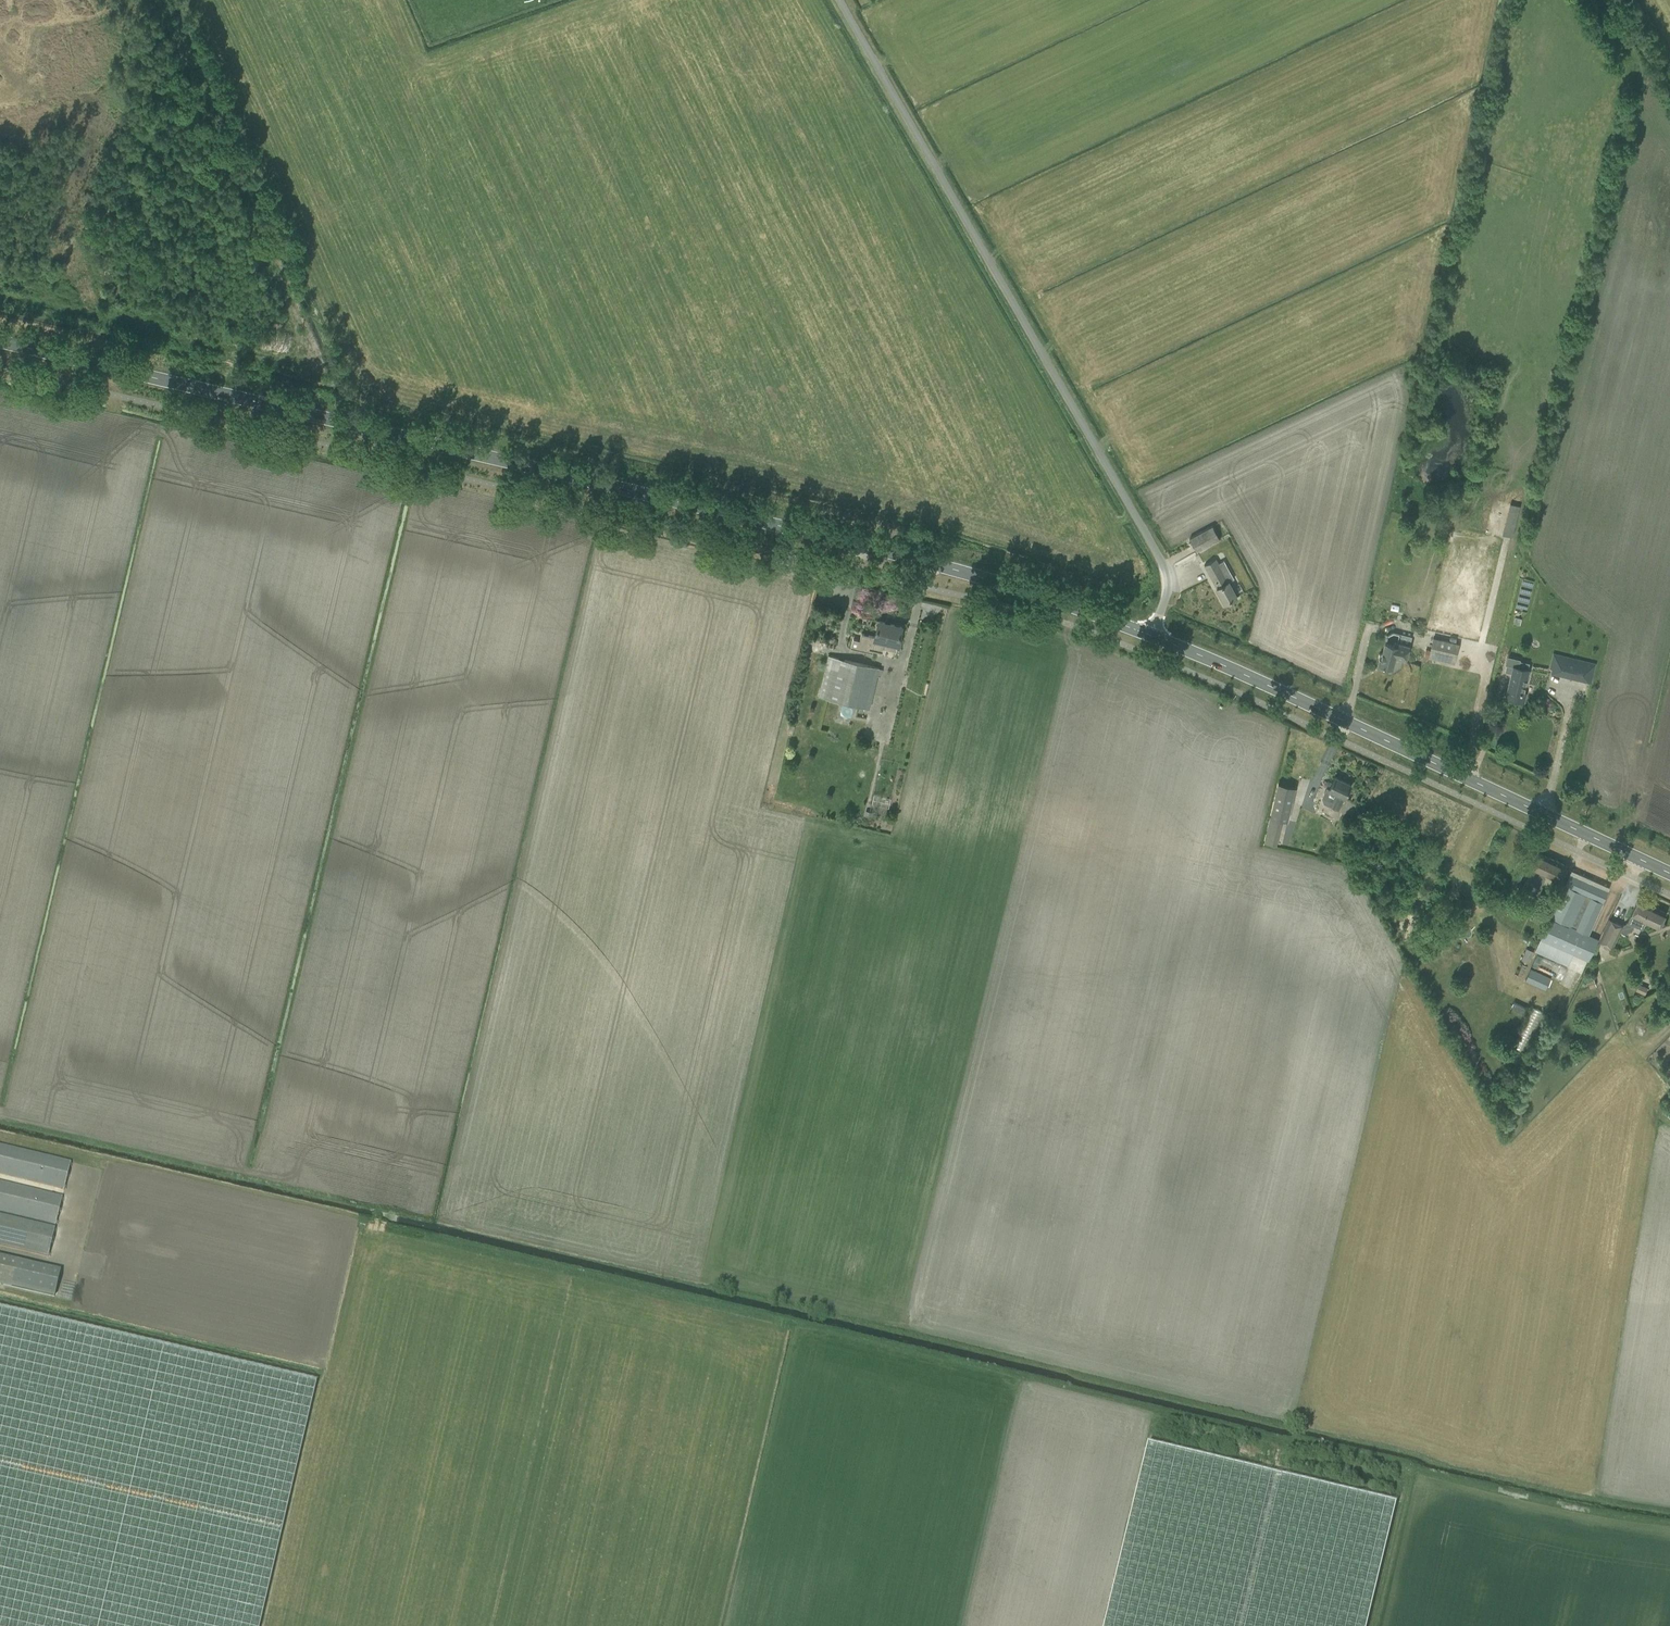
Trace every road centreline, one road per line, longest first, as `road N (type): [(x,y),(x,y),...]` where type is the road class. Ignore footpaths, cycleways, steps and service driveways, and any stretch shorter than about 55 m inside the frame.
road 1 (tertiary): [(1155,636),(890,551),(0,342)]
road 2 (unclassified): [(1155,636),(1167,573),(840,0)]
road 3 (tertiary): [(1669,875),(1155,636)]

